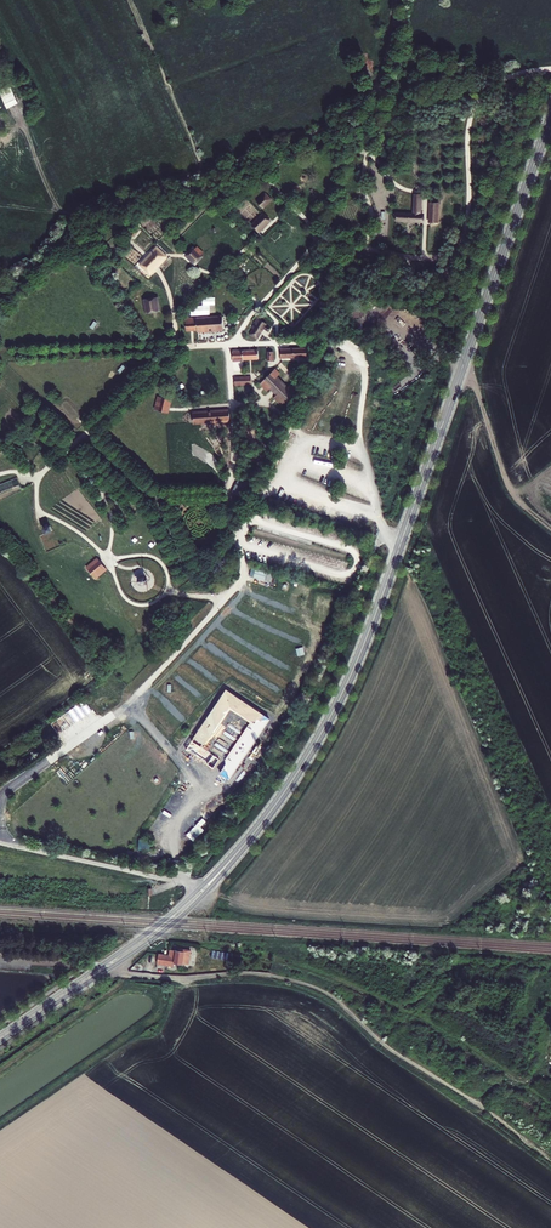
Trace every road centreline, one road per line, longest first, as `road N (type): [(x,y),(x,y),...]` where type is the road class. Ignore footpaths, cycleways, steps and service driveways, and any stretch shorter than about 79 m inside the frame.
road 1 (secondary): [(550,116),(356,663),(311,751),(248,840)]
road 2 (track): [(550,1158),(391,1050),(324,992),(259,974),(183,979),(103,964)]
road 3 (track): [(302,437),(295,426),(336,316),(372,298),(440,301),(445,295),(496,170),(510,75)]
road 4 (track): [(240,536),(243,575),(236,588),(135,702),(193,783),(168,843)]
road 5 (track): [(252,517),(353,550),(355,571),(347,575),(241,544)]
road 6 (residential): [(201,887),(0,843)]
road 7 (track): [(550,529),(509,485),(478,388),(462,369)]
road 8 (secondary): [(68,991),(159,934),(209,889)]
road 9 (secondary): [(201,887),(68,991)]

